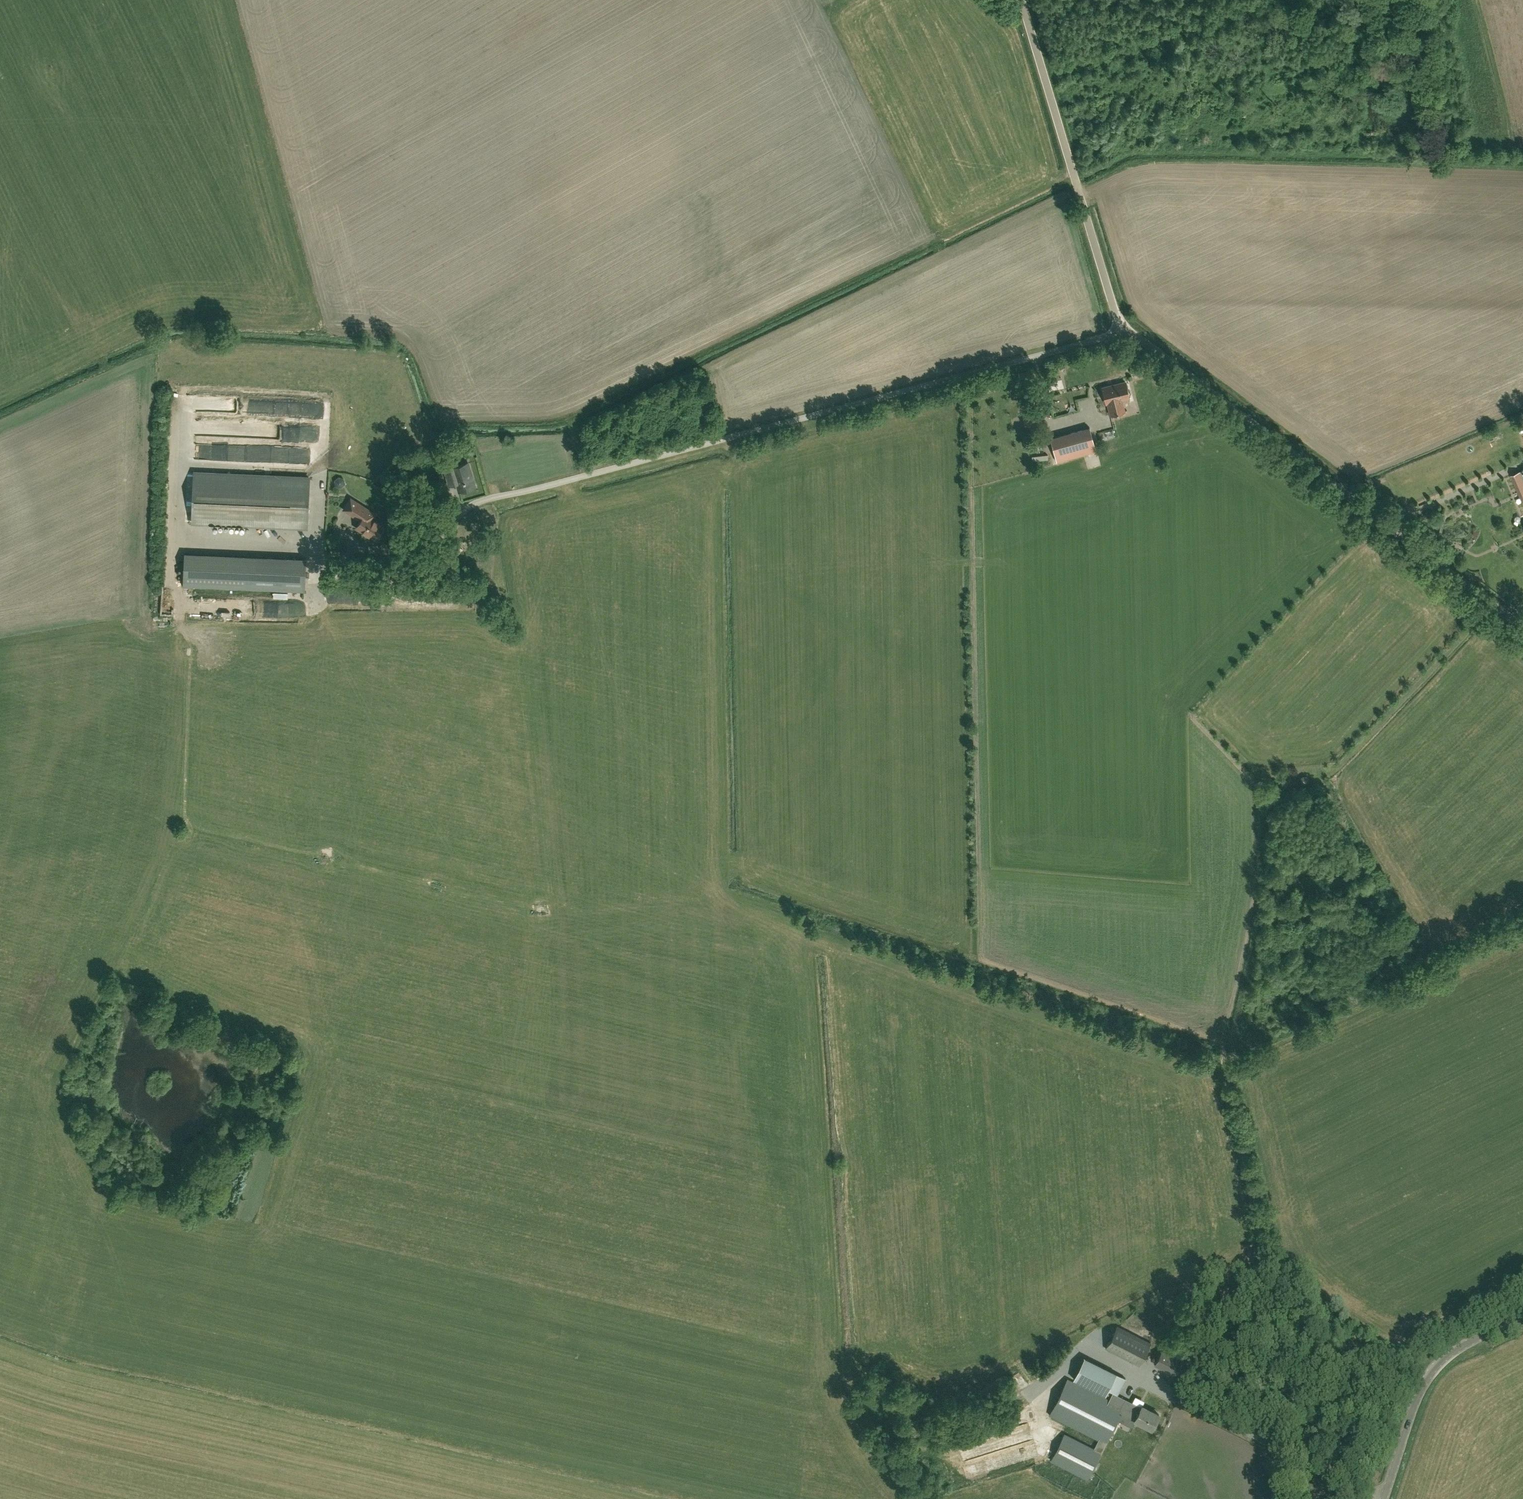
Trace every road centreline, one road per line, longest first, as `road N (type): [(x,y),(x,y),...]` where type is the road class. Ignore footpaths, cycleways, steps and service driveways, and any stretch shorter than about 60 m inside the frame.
road 1 (unclassified): [(427,553),(482,503),(1128,331)]
road 2 (unclassified): [(1522,627),(1128,331)]
road 3 (unclassified): [(1128,331),(1114,309),(1022,0)]
road 4 (unclassified): [(1385,1497),(1428,1377),(1456,1347),(1522,1312)]
road 5 (unclassified): [(1385,1497),(1187,1404)]

